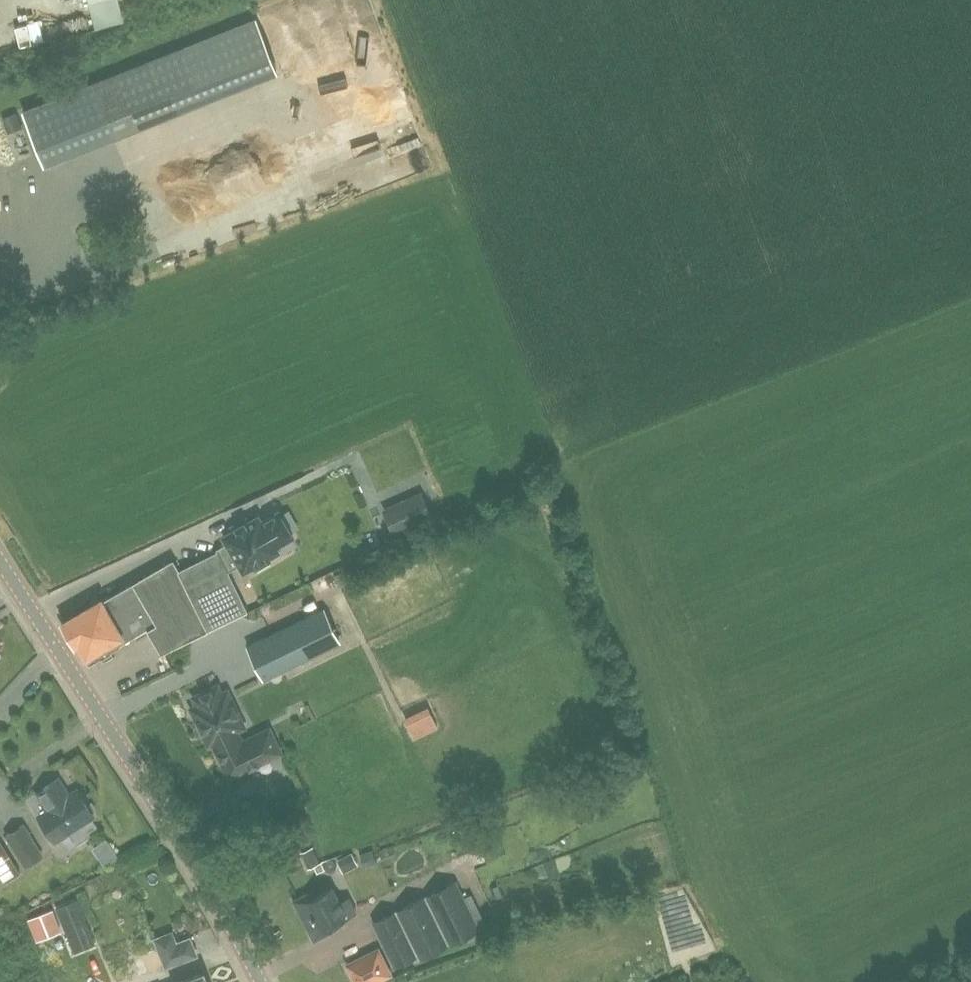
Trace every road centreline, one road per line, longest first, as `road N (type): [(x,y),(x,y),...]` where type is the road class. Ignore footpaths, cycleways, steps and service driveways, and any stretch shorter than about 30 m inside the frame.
road 1 (tertiary): [(256,981),(181,845),(0,565)]

